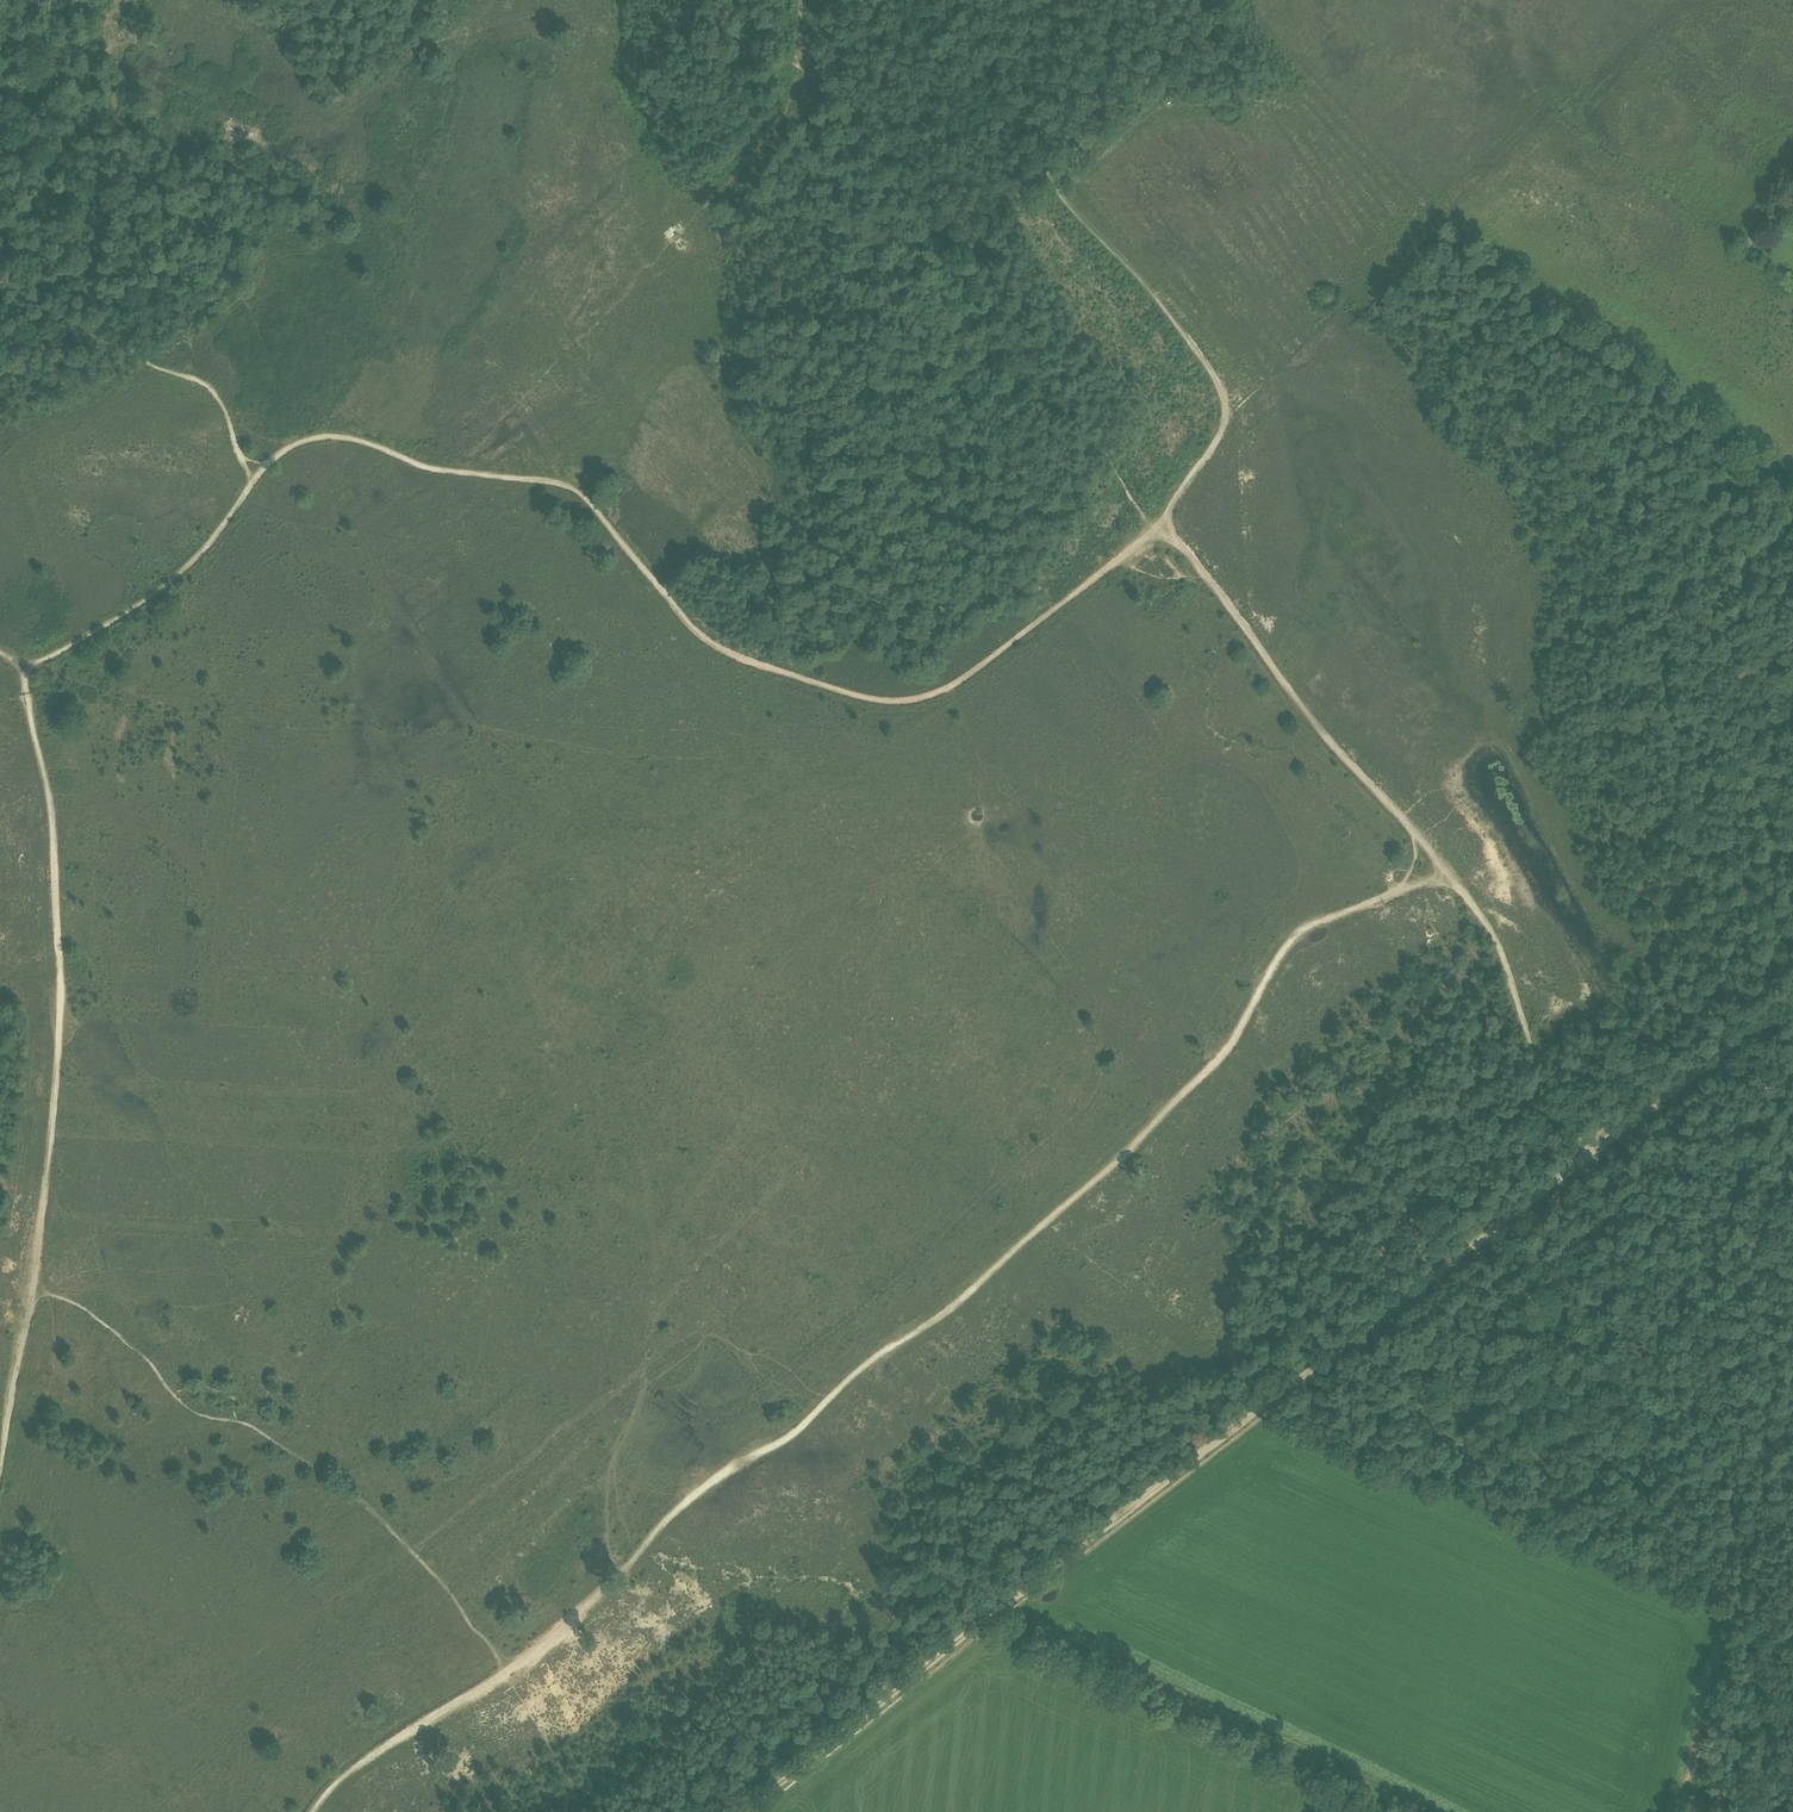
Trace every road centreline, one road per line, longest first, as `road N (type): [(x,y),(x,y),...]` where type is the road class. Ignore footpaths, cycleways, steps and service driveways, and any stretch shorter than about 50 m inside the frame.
road 1 (track): [(509,1674),(604,1595),(675,1511),(793,1434),(852,1376),(935,1319),(1126,1152),(1218,1059),(1302,929),(1445,869)]
road 2 (track): [(1160,521),(958,681),(899,701),(784,673),(700,634),(563,483),(437,470),(336,435),(293,444),(252,482)]
road 3 (track): [(996,1610),(1590,1157)]
road 4 (track): [(1160,521),(1221,436),(1220,387),(1141,281),(1077,214),(921,0)]
road 5 (track): [(28,664),(30,721),(51,799),(61,988),(35,1291)]
road 6 (track): [(1445,869),(1327,739),(1160,521)]
road 7 (track): [(1590,1157),(1550,1102),(1492,933),(1445,869)]
road 8 (track): [(745,1811),(996,1610)]
road 9 (track): [(252,482),(204,551),(162,589),(28,664)]
road 10 (track): [(1590,1157),(1792,997)]
road 11 (track): [(313,1811),(330,1787),(383,1748),(509,1674)]
road 12 (track): [(35,1291),(0,1458)]

